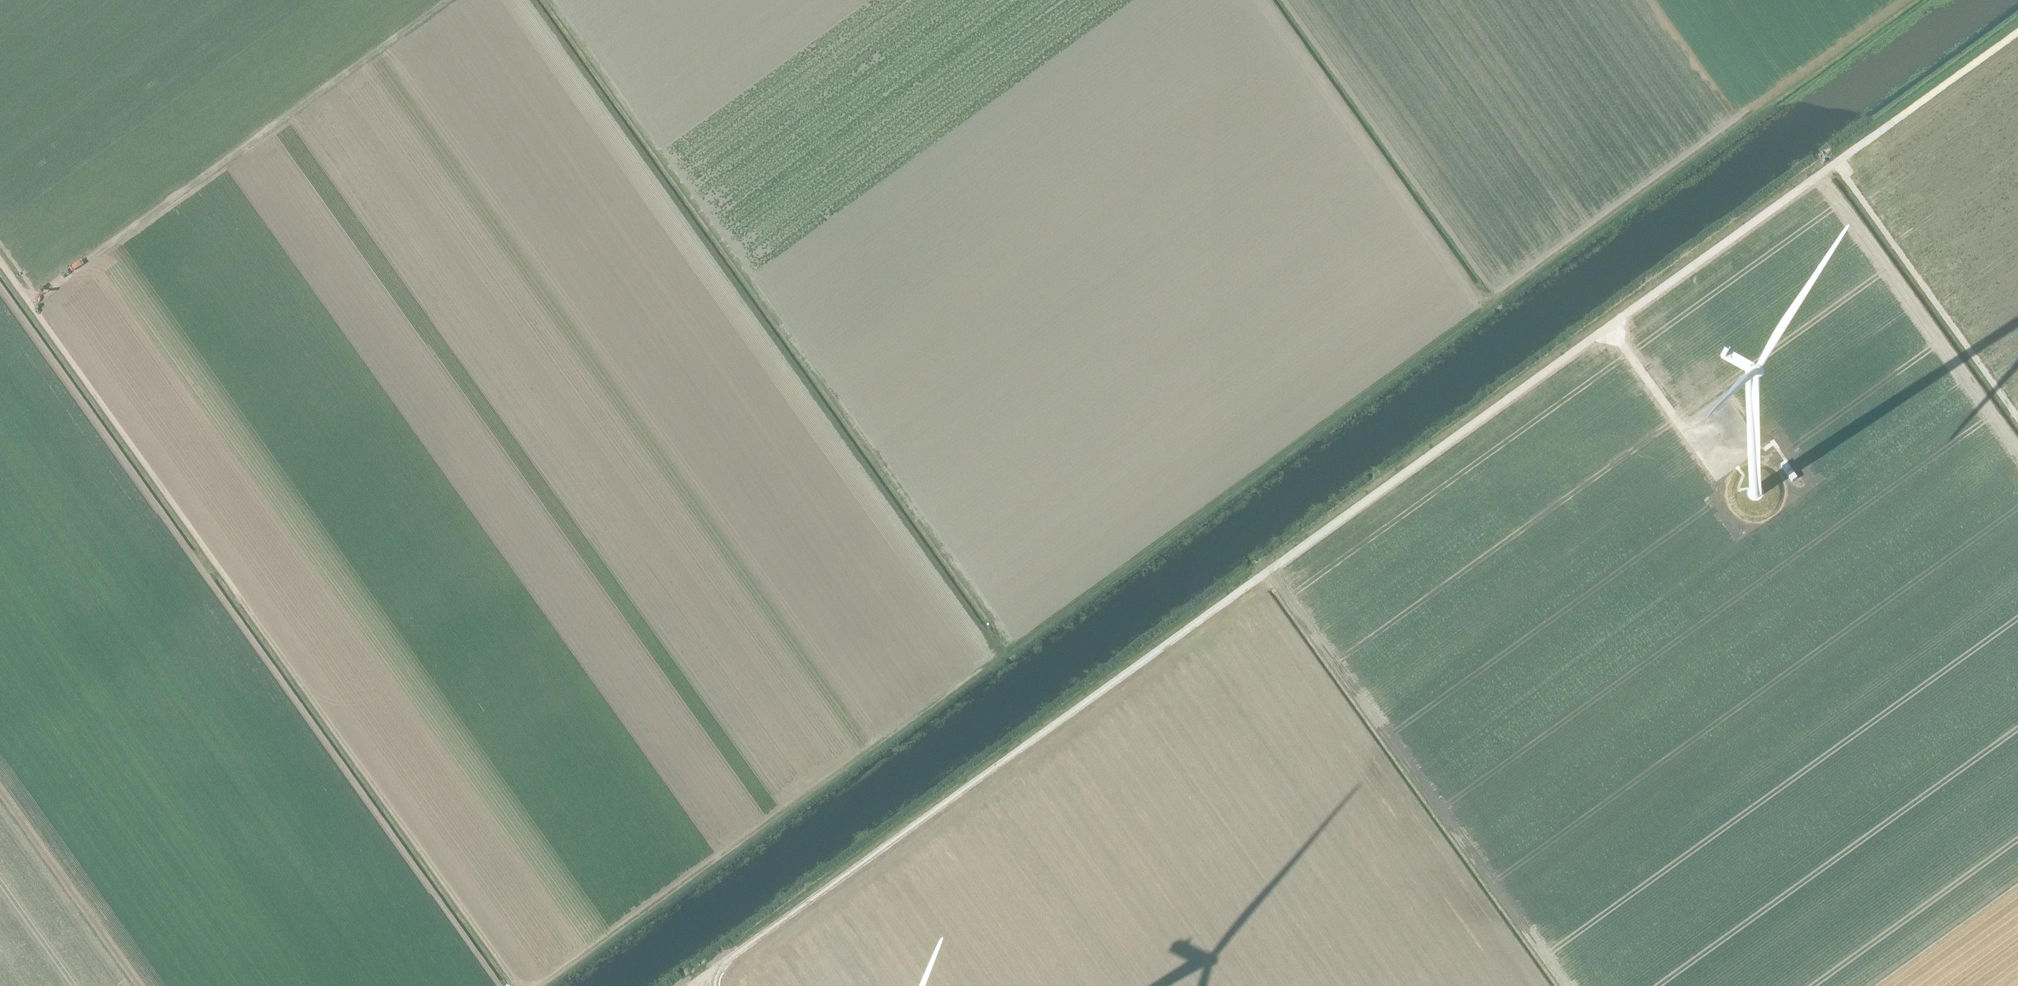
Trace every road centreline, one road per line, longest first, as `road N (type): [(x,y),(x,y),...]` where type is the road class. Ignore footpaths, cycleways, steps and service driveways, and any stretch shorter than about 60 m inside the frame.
road 1 (unclassified): [(230,593),(0,272)]

